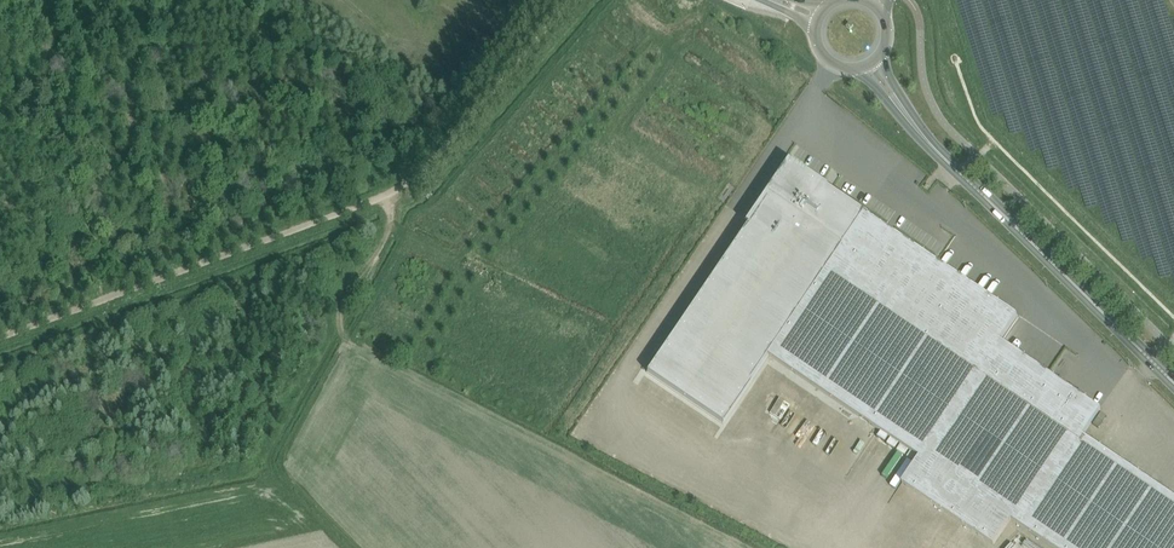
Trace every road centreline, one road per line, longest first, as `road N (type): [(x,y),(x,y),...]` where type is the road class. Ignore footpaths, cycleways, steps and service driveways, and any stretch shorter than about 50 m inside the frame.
road 1 (unclassified): [(0,340),(413,186),(573,0)]
road 2 (tertiary): [(1173,383),(907,119)]

